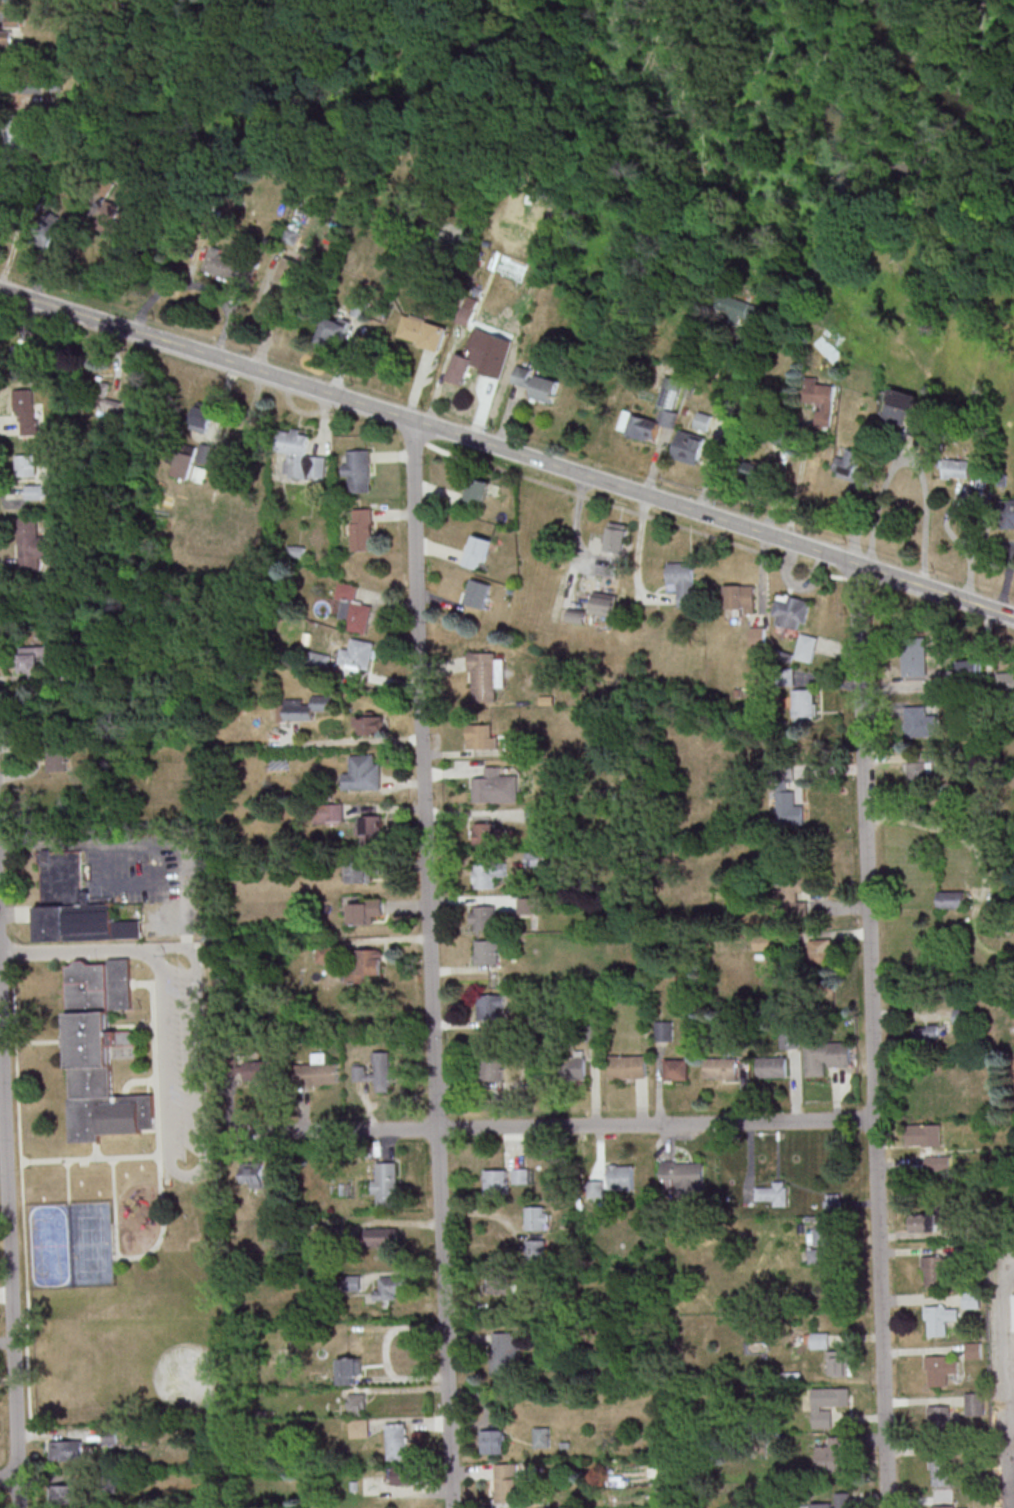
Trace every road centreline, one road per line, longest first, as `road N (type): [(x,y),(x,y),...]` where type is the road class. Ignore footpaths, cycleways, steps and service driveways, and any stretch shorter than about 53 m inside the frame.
road 1 (residential): [(454,1507),(417,421)]
road 2 (tertiary): [(1013,617),(0,290)]
road 3 (residential): [(887,1507),(856,564)]
road 4 (residential): [(873,1117),(236,1132)]
road 5 (residential): [(21,1507),(0,977)]

